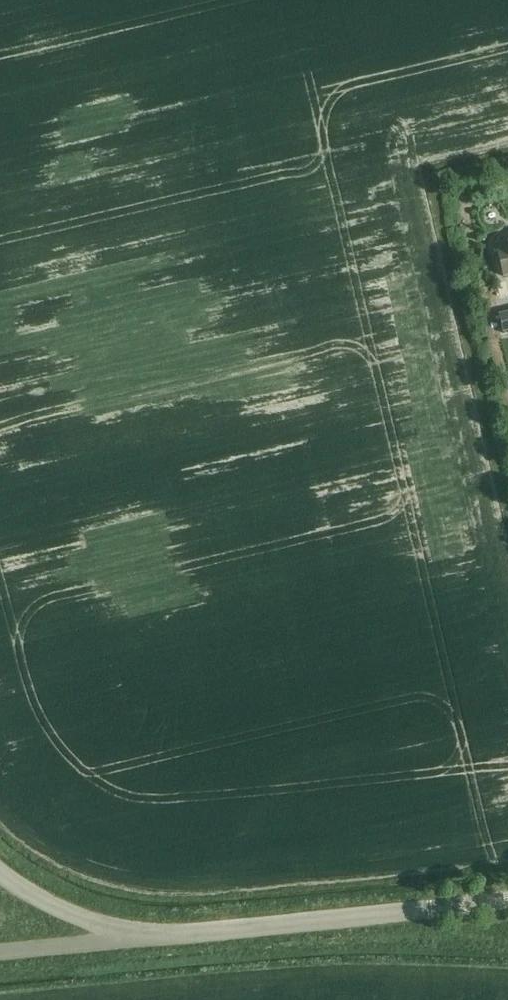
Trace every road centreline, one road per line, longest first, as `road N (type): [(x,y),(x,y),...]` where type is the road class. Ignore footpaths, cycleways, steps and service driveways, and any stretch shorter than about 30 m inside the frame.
road 1 (unclassified): [(129,935),(431,909)]
road 2 (unclassified): [(129,935),(0,877)]
road 3 (unclassified): [(0,950),(129,935)]

